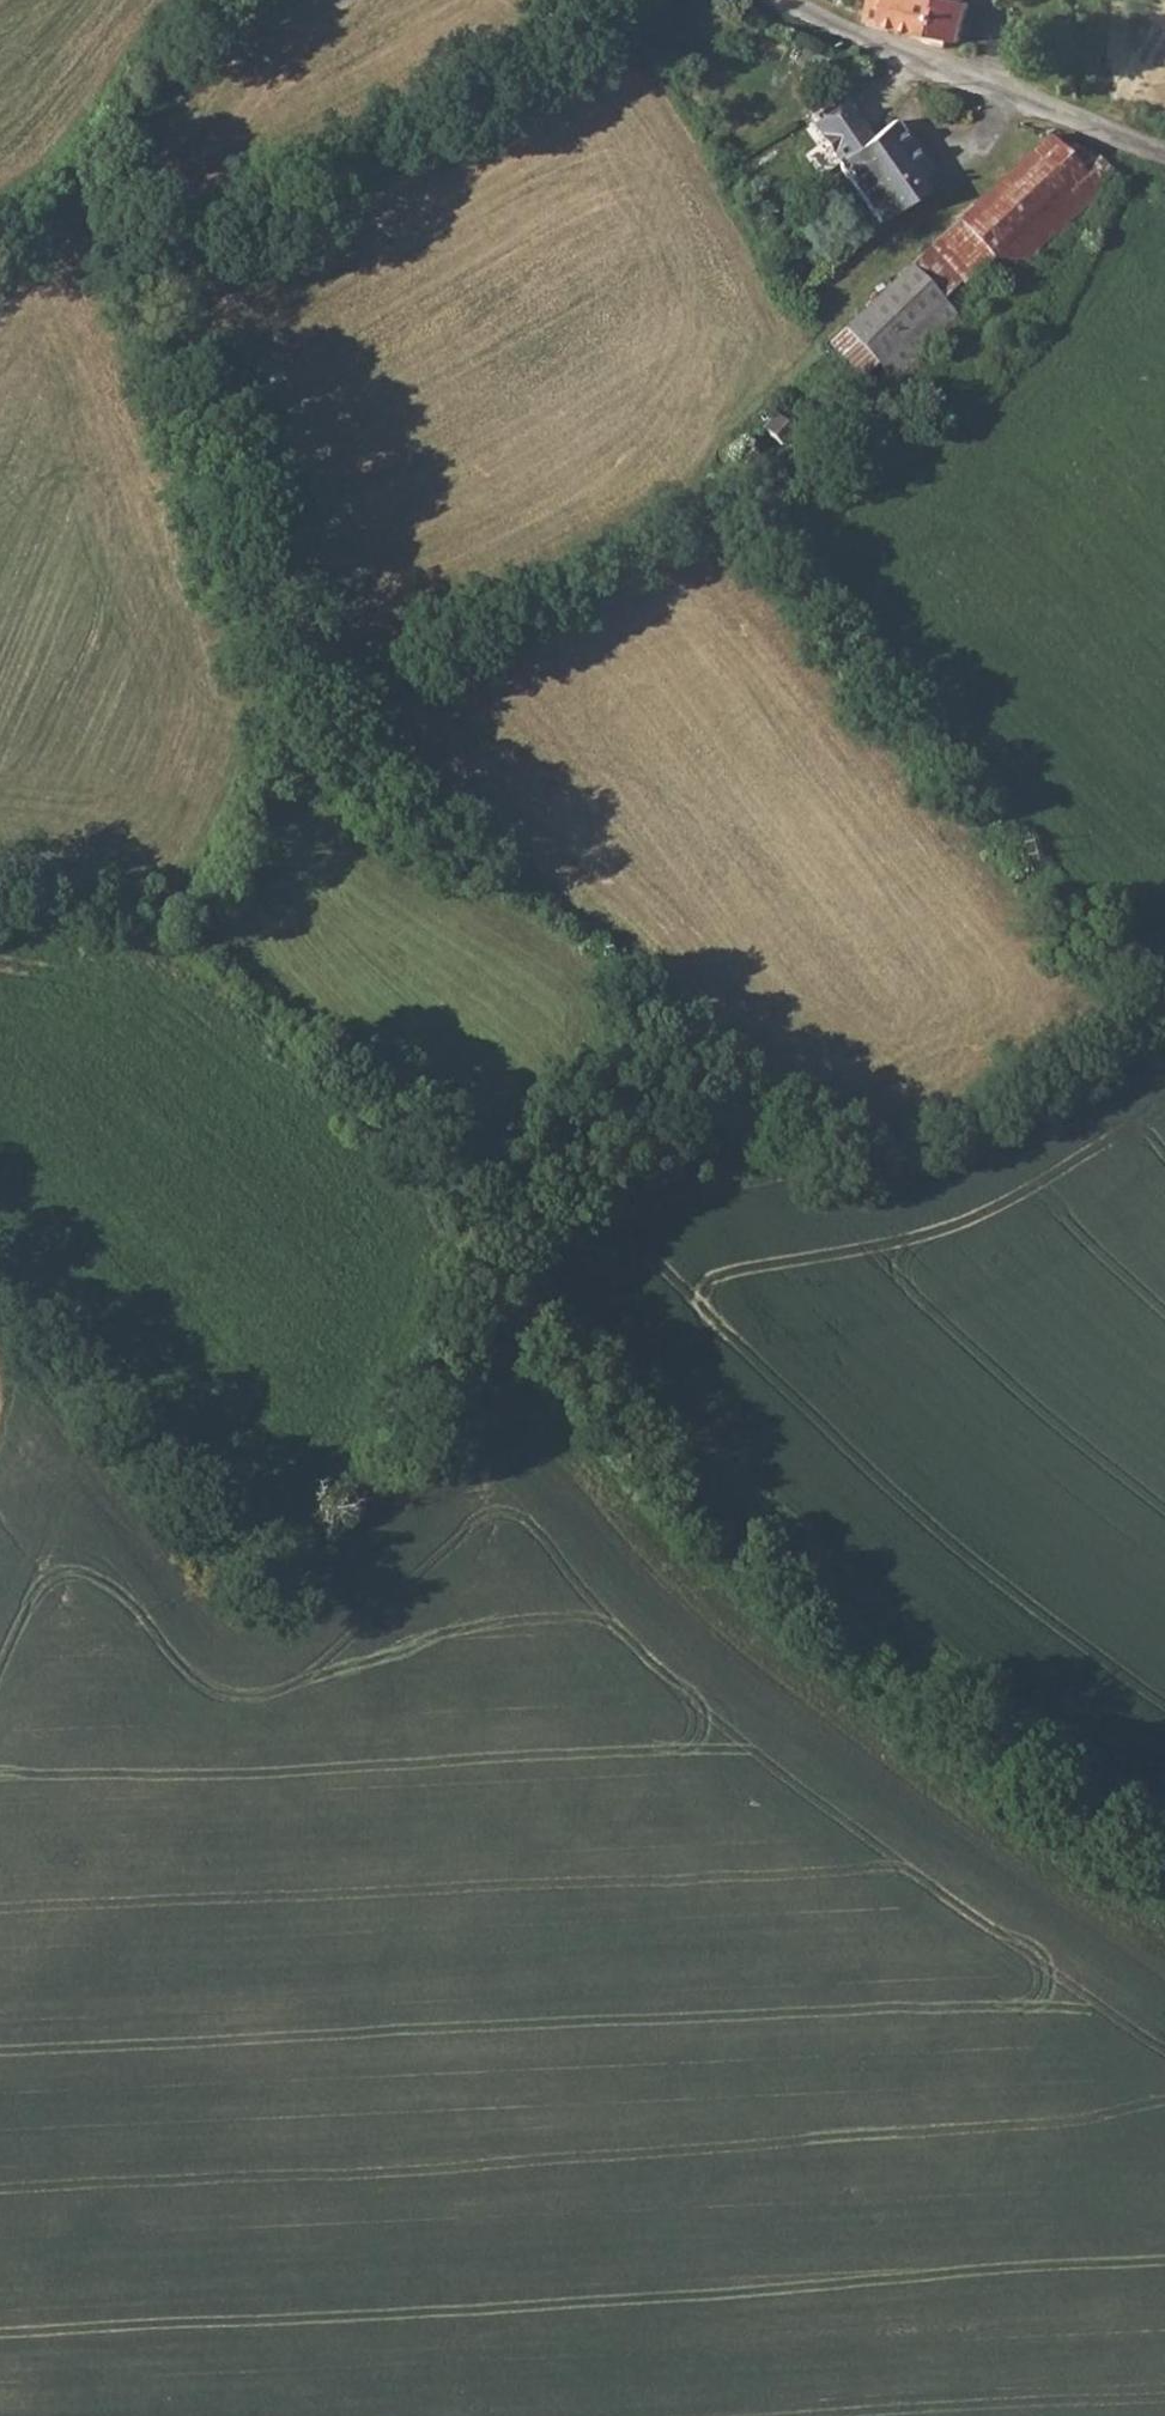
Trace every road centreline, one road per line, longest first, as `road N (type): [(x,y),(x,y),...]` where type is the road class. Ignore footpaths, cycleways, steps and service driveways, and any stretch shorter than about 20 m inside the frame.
road 1 (unclassified): [(1164,155),(785,0)]

